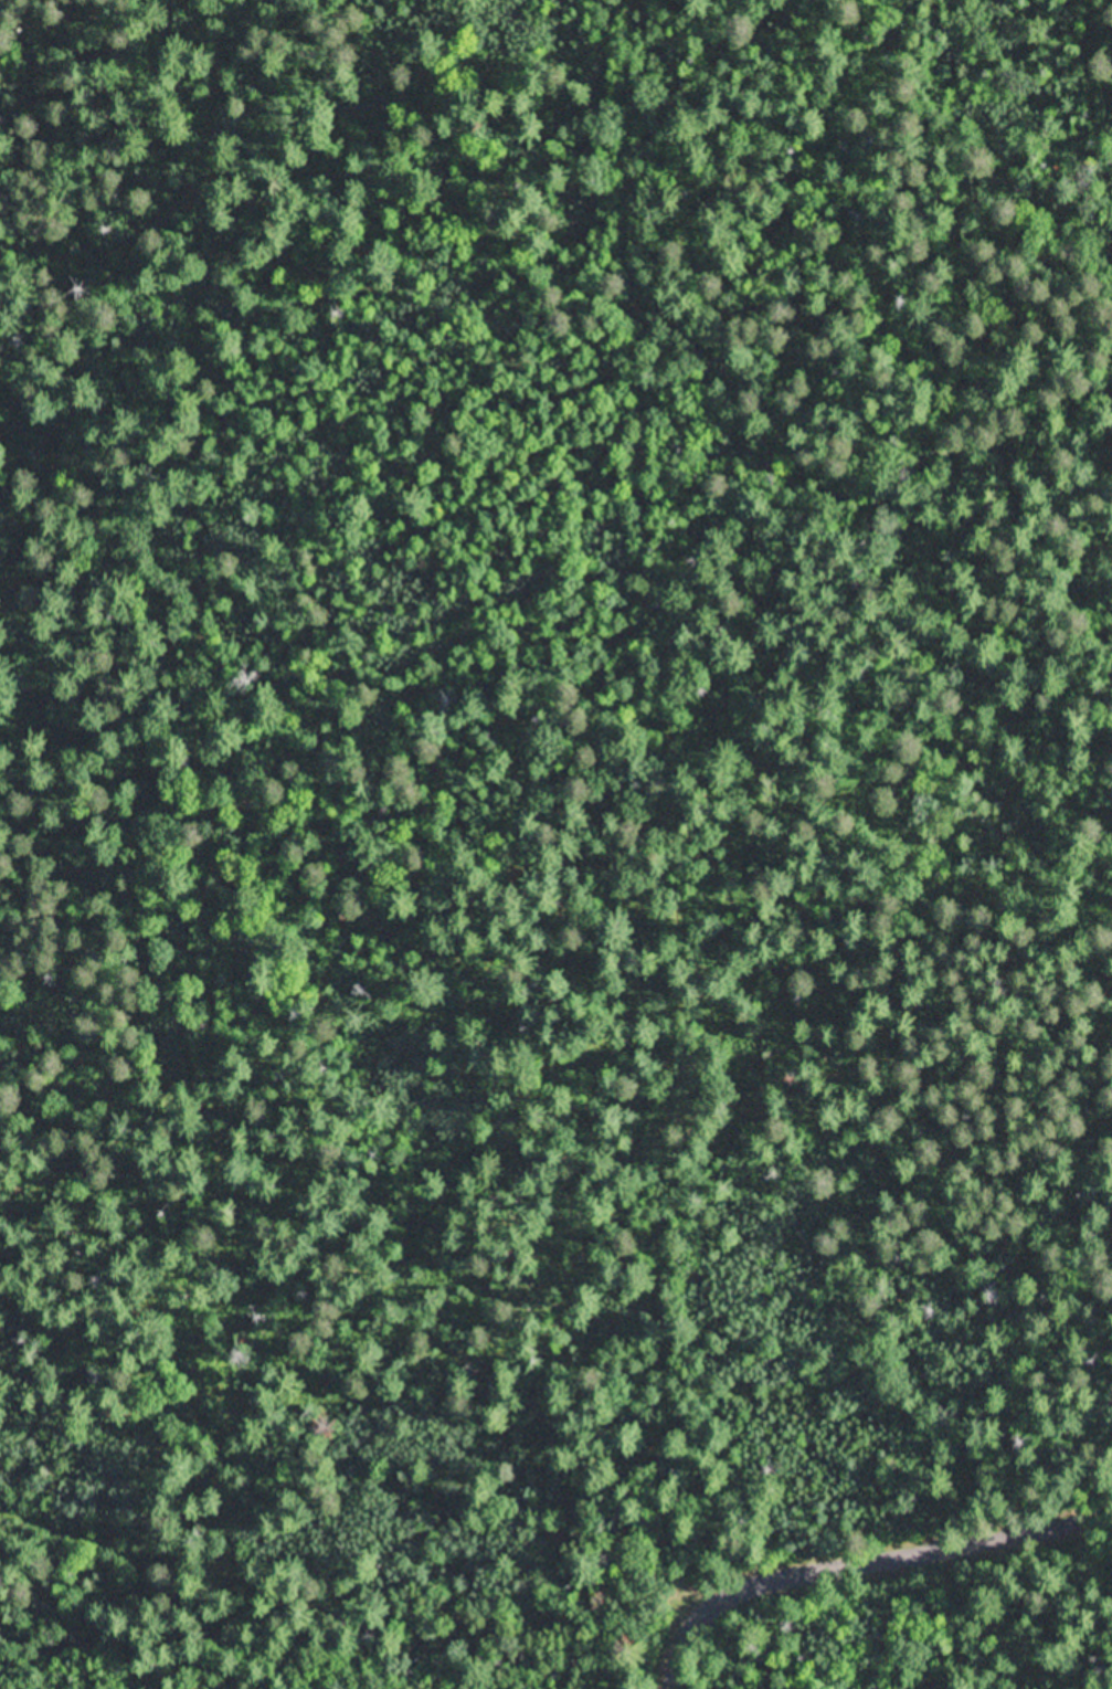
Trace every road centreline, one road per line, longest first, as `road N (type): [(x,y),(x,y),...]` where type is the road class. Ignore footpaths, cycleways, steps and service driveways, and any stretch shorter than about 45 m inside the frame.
road 1 (residential): [(675,1688),(685,1625),(716,1596),(766,1577),(1111,1515)]

